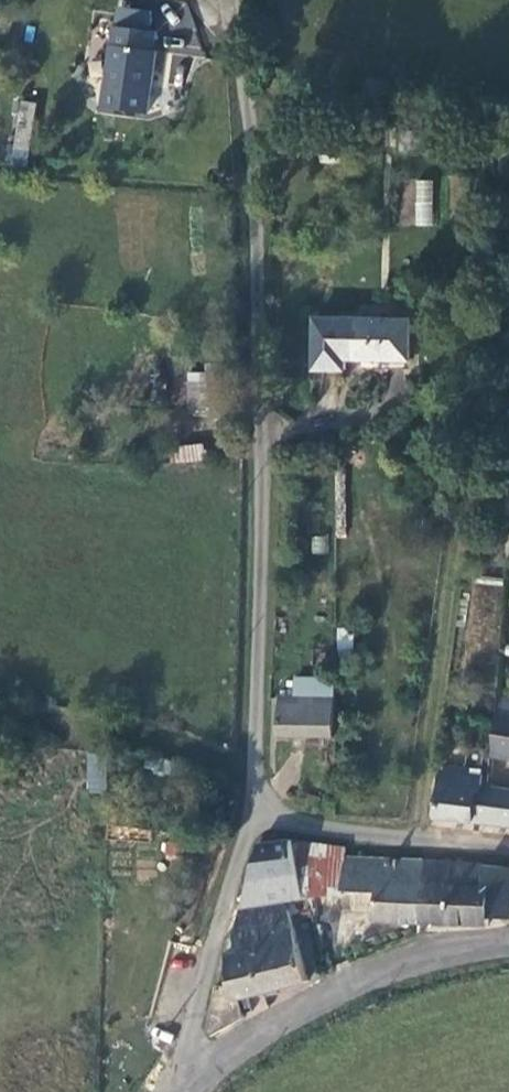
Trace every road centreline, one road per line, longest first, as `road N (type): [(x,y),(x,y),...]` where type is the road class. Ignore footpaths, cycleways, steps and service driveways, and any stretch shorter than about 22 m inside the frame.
road 1 (residential): [(508,849),(333,831),(253,812),(174,1091)]
road 2 (residential): [(508,945),(419,960),(303,1004),(187,1091)]

